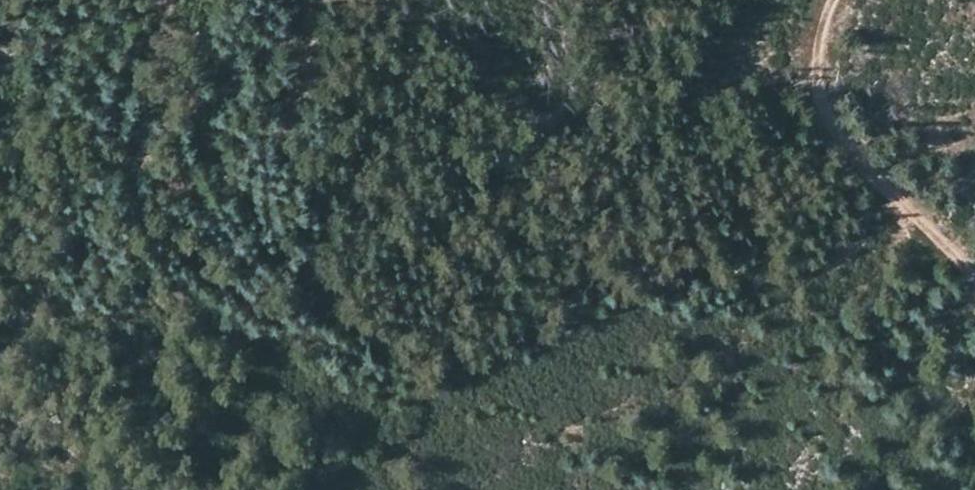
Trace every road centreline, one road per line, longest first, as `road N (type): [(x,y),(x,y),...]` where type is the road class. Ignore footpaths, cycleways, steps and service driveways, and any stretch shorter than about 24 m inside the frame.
road 1 (track): [(833,0),(815,53),(844,138),(974,284)]

